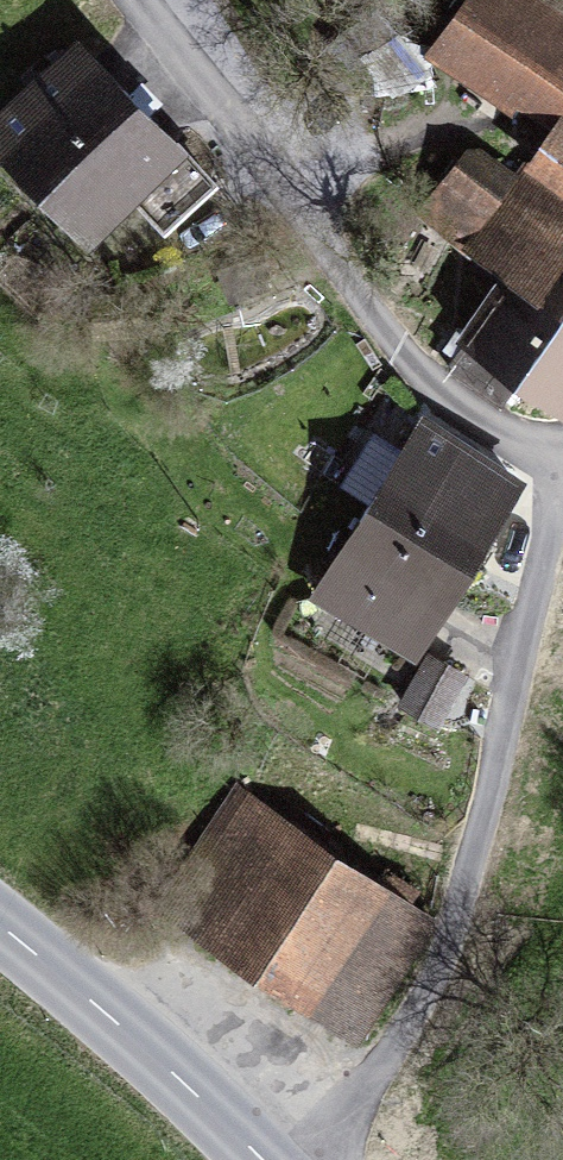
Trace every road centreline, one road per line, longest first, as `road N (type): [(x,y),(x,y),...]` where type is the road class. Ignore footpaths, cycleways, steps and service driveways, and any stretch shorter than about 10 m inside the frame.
road 1 (track): [(387,1159),(479,859),(562,488)]
road 2 (track): [(562,490),(515,438),(406,360),(215,120)]
road 3 (tertiary): [(0,912),(264,1159)]
road 4 (track): [(137,0),(215,120),(308,163),(366,147)]

